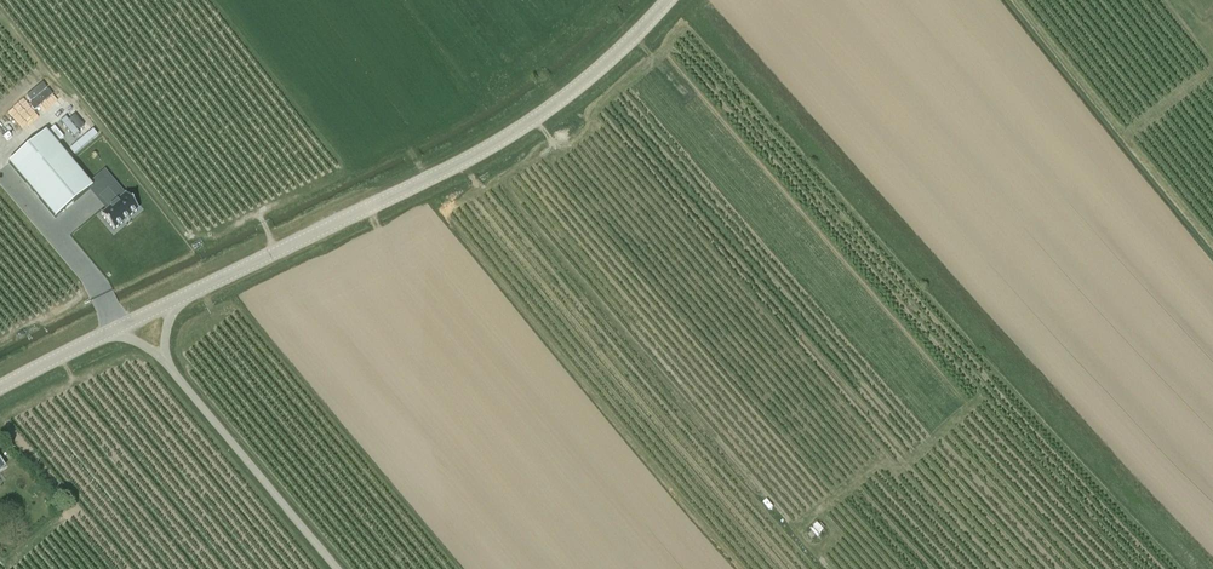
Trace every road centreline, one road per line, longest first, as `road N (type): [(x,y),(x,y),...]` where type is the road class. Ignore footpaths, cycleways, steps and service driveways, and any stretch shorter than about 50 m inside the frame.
road 1 (unclassified): [(170,303),(527,126),(669,0)]
road 2 (unclassified): [(332,568),(164,360)]
road 3 (unclassified): [(0,389),(117,329)]

